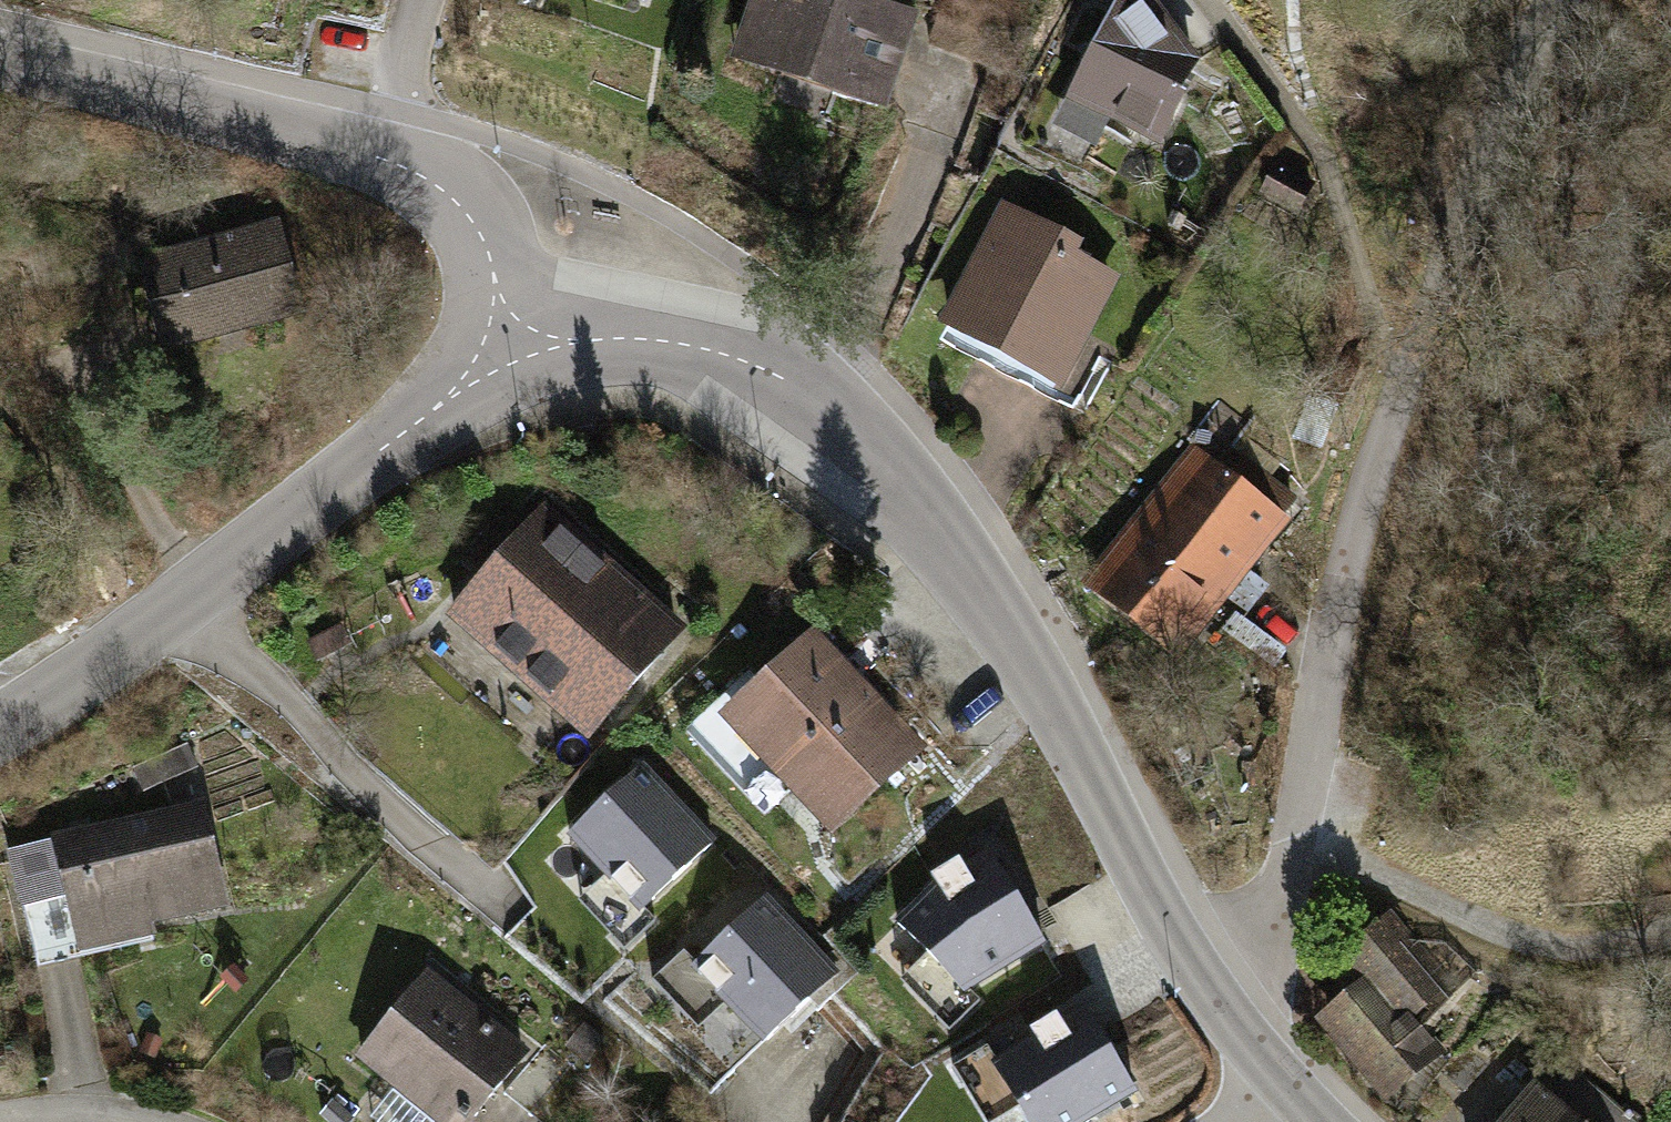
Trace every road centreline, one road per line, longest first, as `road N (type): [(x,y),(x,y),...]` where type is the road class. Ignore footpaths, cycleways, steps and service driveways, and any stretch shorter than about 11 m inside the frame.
road 1 (tertiary): [(1282,1082),(1155,910),(1000,613),(826,414),(788,380),(697,346),(621,338),(503,348)]
road 2 (track): [(1557,0),(1516,84),(1403,392),(1336,630),(1297,865),(1214,995)]
road 3 (residential): [(0,63),(391,160),(428,177),(460,203),(481,235),(503,348)]
road 4 (tertiary): [(503,348),(228,572),(0,721)]
road 5 (residential): [(1207,0),(1320,149),(1403,392)]

